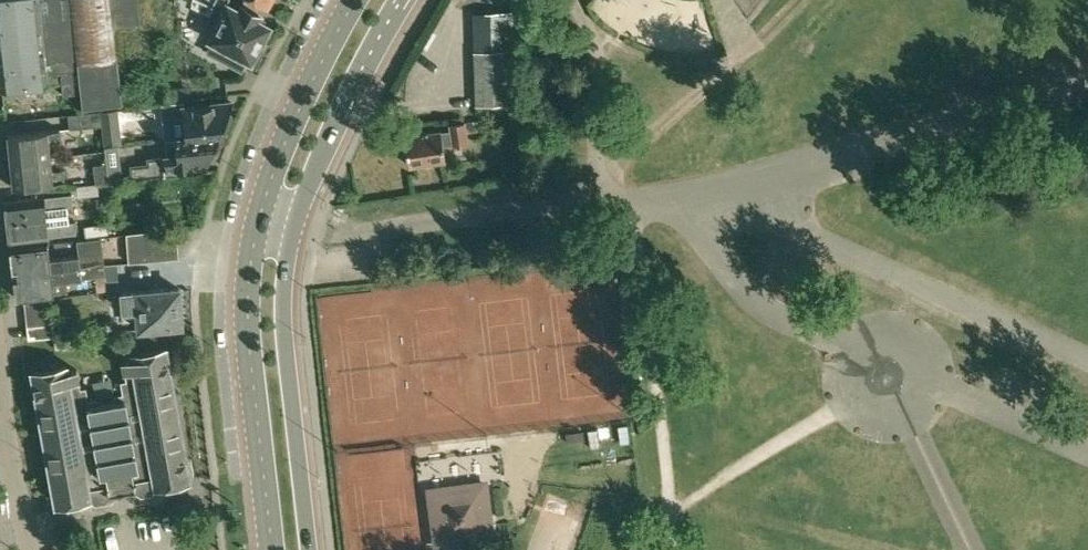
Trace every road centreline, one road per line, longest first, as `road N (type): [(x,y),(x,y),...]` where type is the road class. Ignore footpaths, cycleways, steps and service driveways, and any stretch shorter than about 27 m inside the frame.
road 1 (primary): [(311,549),(286,342),(289,259),(320,163),(406,0)]
road 2 (primary): [(359,0),(278,168),(252,265),(252,358),(274,549)]
road 3 (residential): [(39,549),(11,429),(0,336)]

